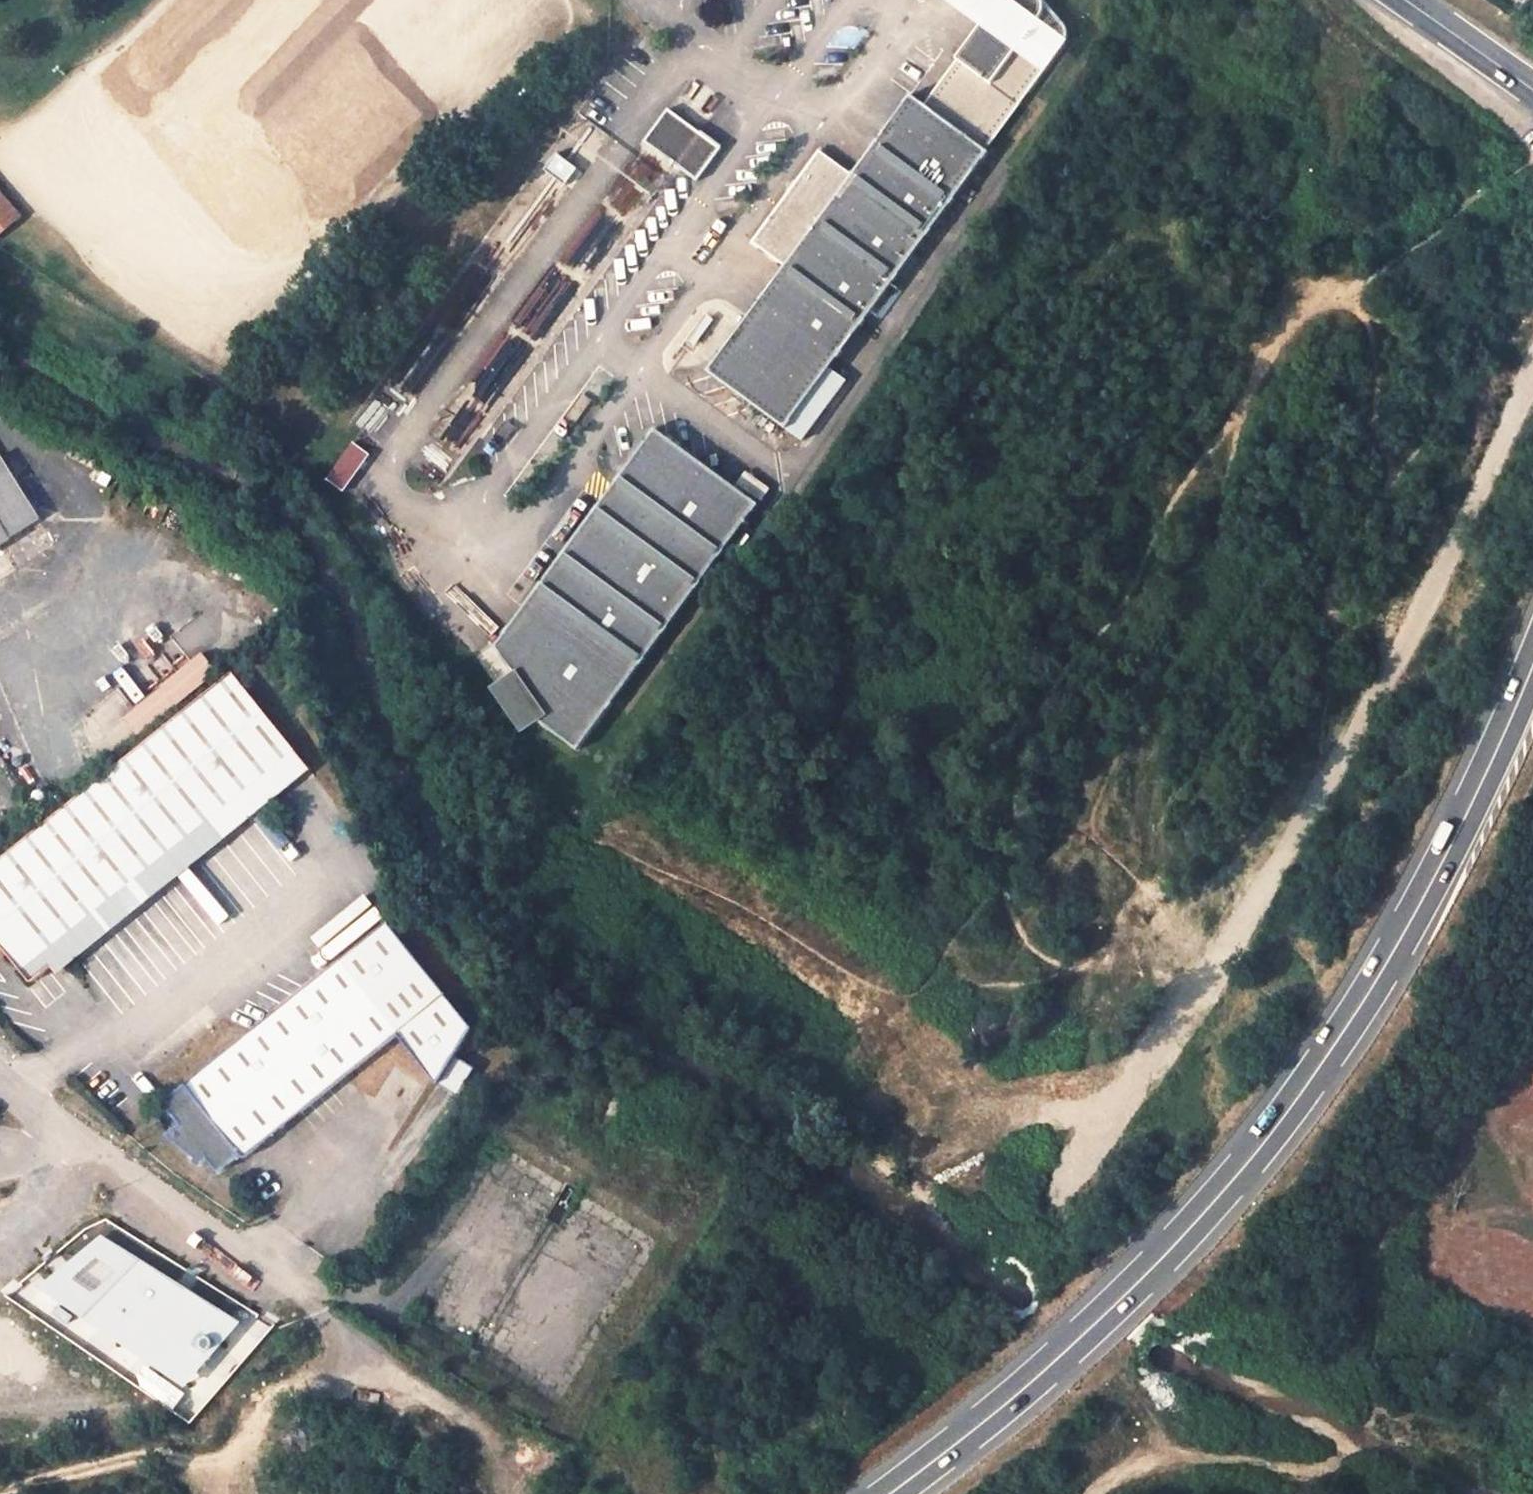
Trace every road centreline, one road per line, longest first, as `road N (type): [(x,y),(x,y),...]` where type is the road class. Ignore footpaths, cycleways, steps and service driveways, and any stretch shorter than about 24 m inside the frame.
road 1 (trunk): [(890,1493),(1071,1347),(1271,1134),(1423,901),(1532,670)]
road 2 (unclassified): [(305,1290),(76,1149)]
road 3 (tertiary): [(1532,89),(1408,0)]

